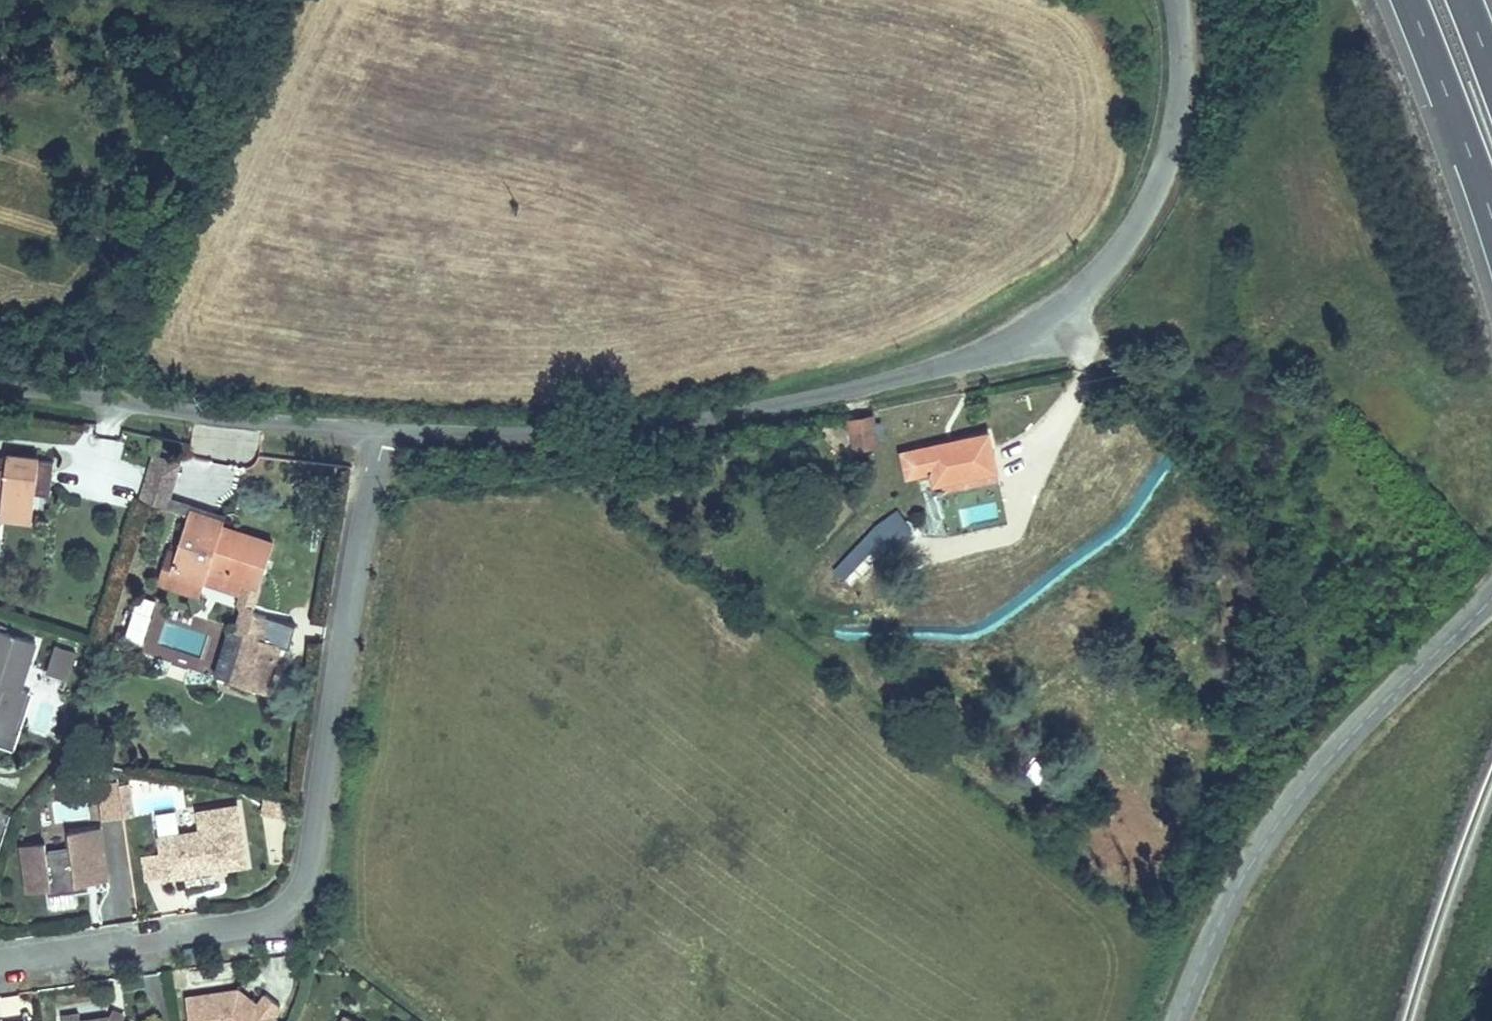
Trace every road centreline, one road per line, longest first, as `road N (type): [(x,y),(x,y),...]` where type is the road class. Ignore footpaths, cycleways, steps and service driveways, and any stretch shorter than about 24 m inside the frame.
road 1 (residential): [(388,429),(546,436),(643,428),(895,379),(1010,340),(1098,275),(1146,206),(1180,93),(1175,0)]
road 2 (residential): [(388,429),(302,892),(254,922),(0,960)]
road 3 (tertiary): [(1179,1020),(1243,874),(1312,770),(1491,598)]
road 4 (residential): [(388,429),(0,386)]
road 5 (motorway): [(1411,0),(1491,217)]

